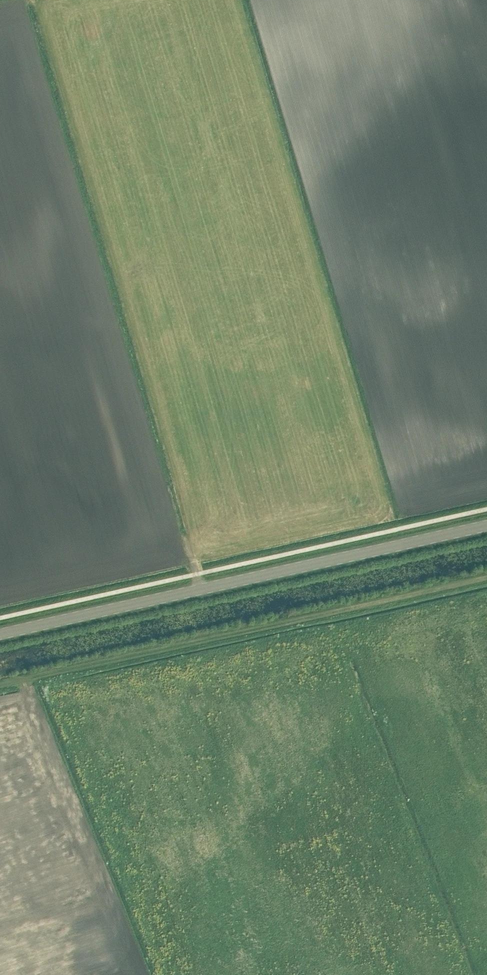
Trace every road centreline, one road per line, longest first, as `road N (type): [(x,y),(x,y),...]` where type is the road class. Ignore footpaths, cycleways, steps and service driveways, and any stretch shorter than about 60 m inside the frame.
road 1 (track): [(0,685),(486,576)]
road 2 (tertiary): [(486,526),(0,634)]

